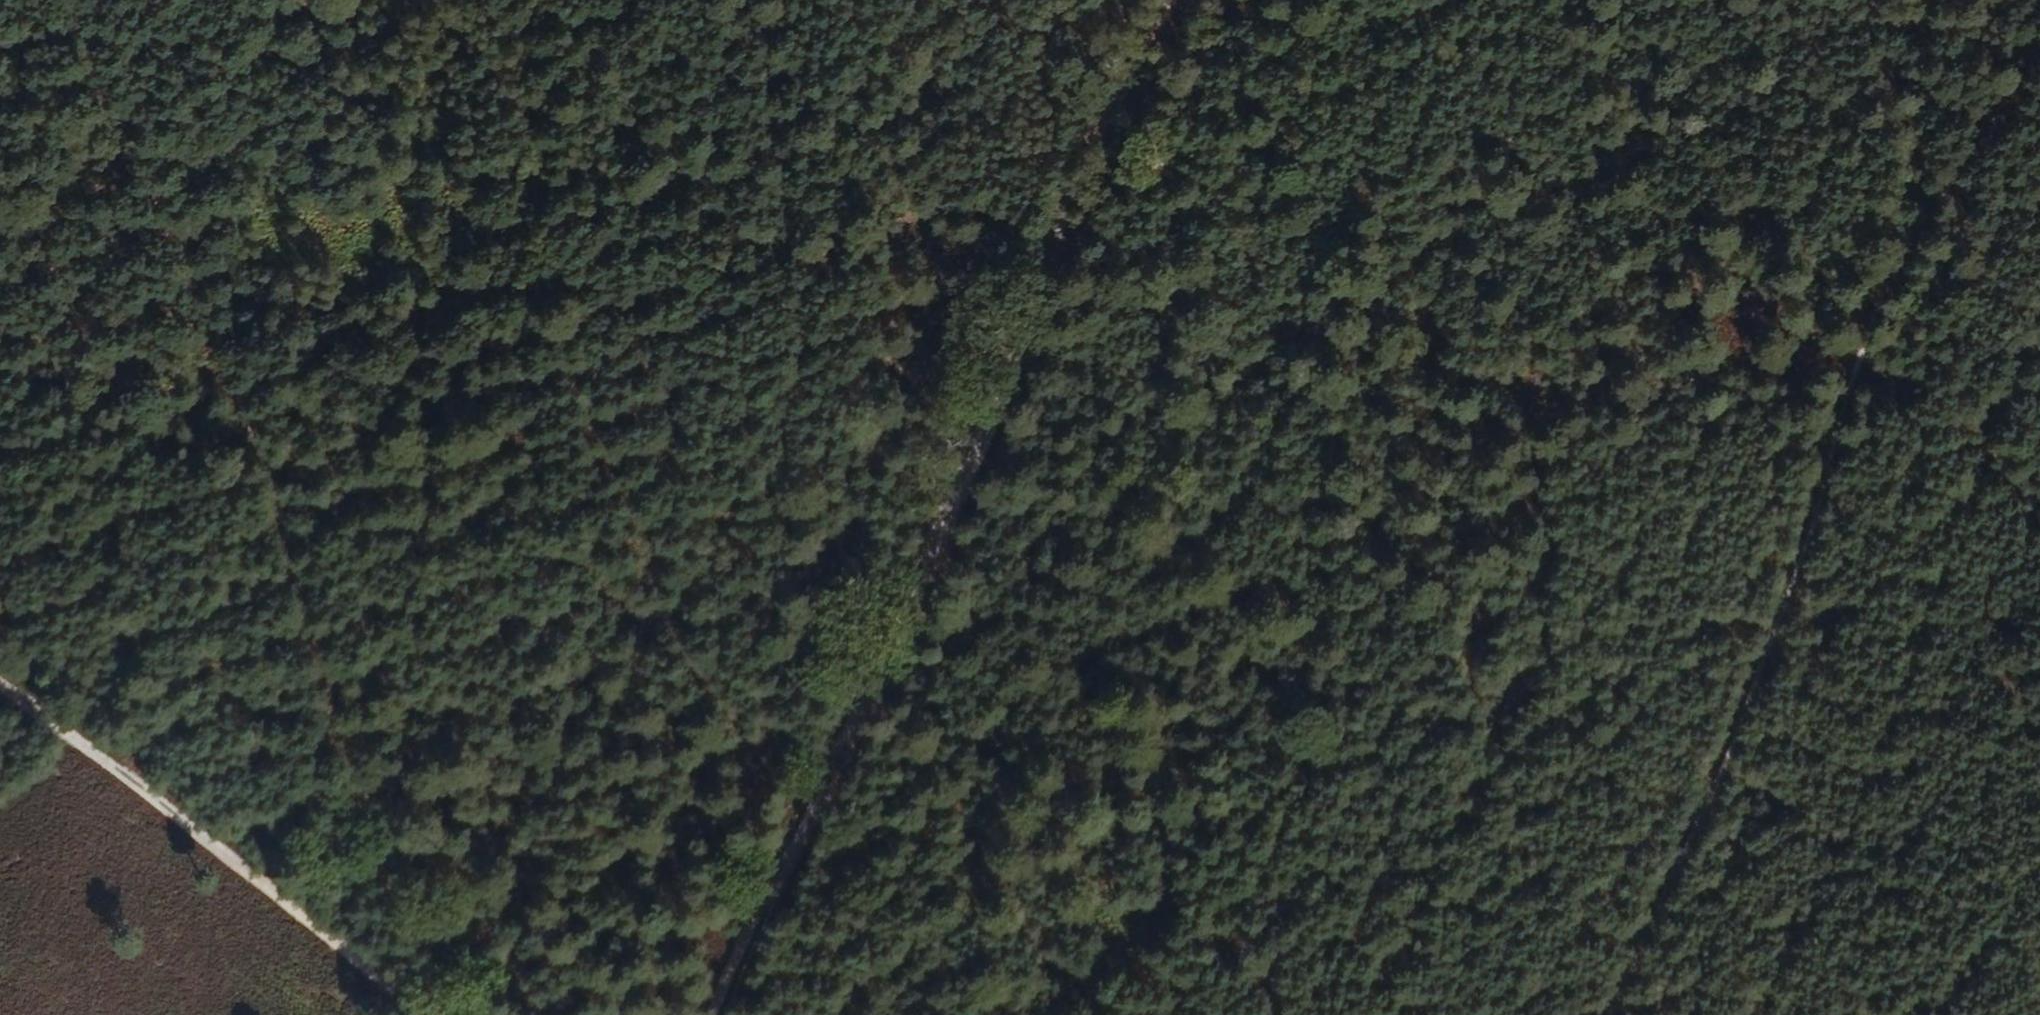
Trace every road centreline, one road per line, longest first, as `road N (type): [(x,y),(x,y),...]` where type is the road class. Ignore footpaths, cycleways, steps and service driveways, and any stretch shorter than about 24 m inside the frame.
road 1 (track): [(1192,0),(738,959),(720,1014)]
road 2 (track): [(434,1014),(0,693)]

